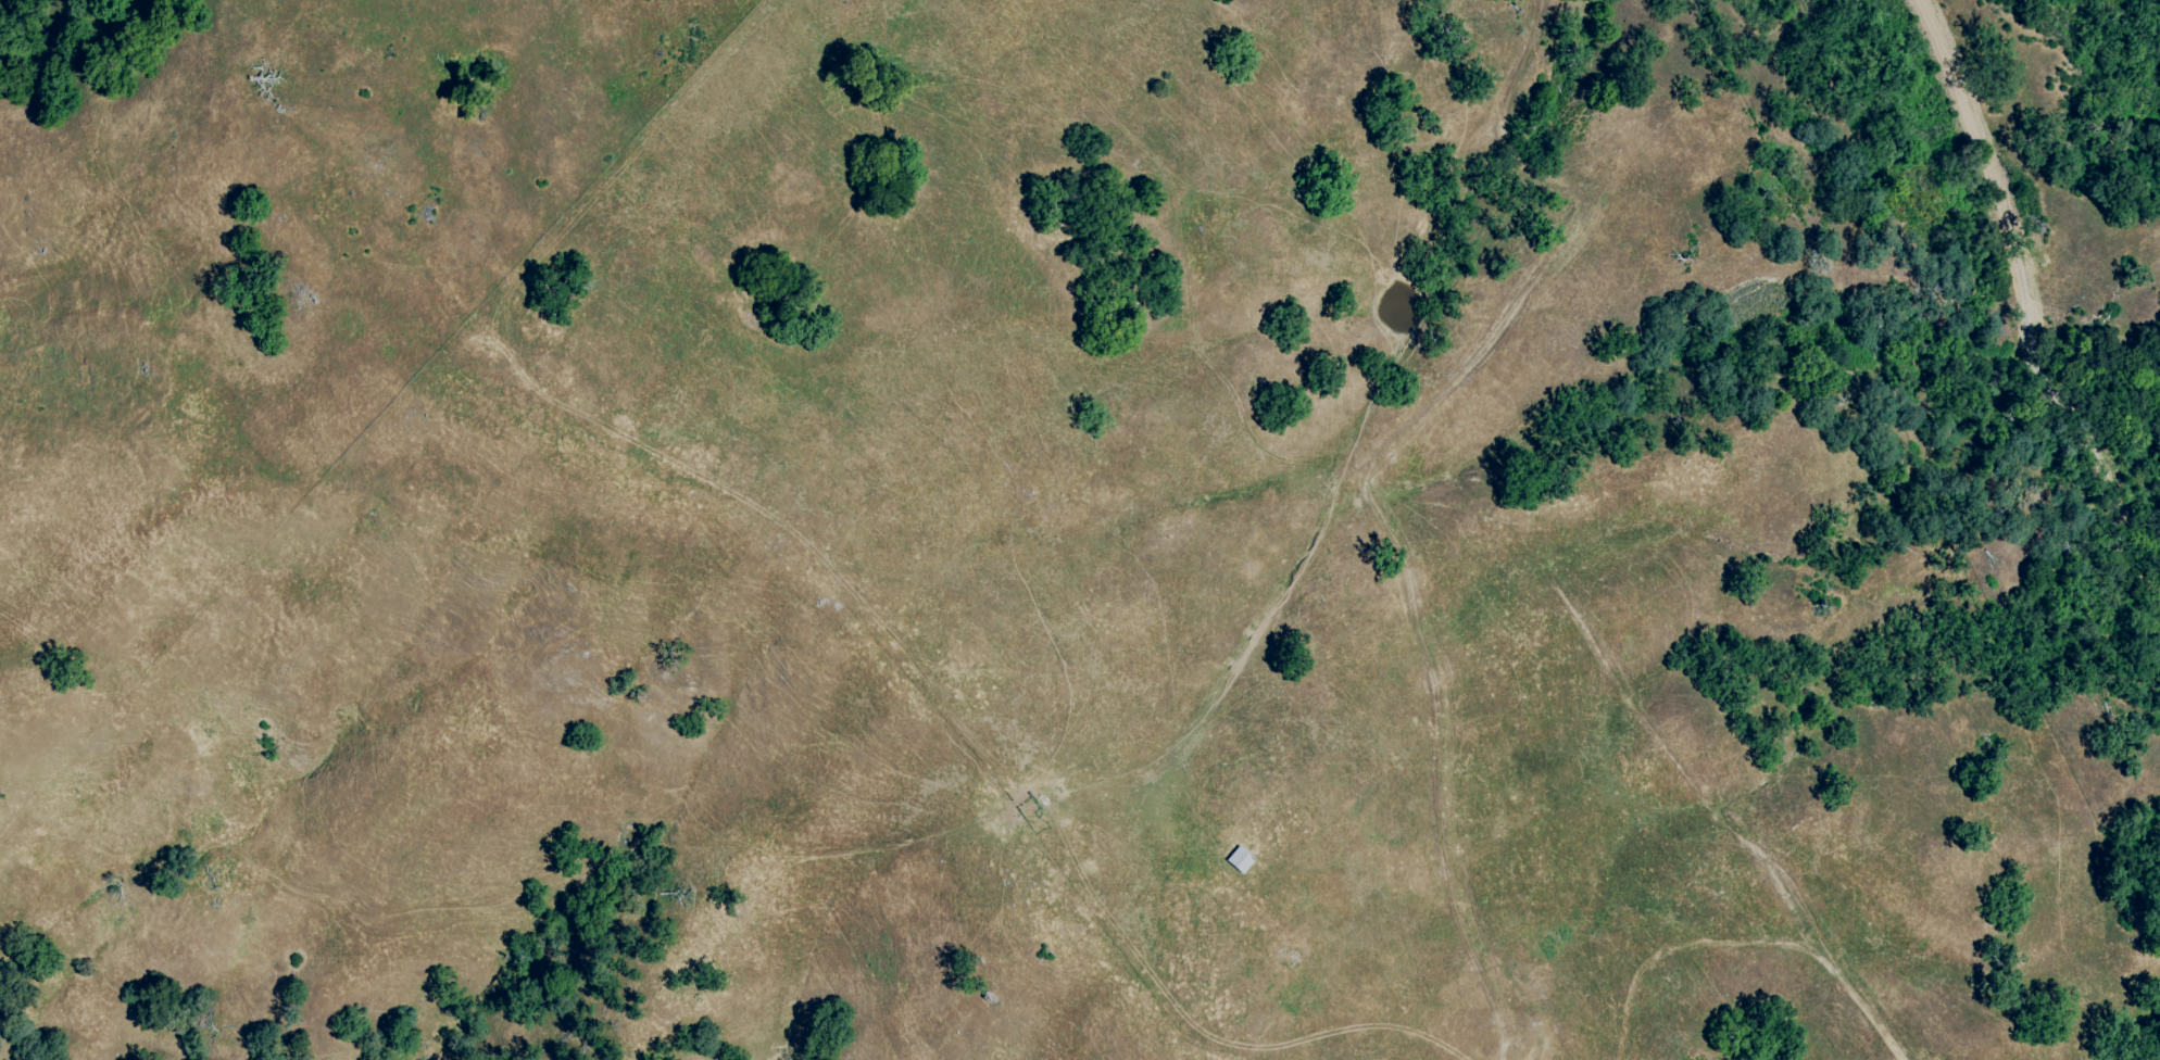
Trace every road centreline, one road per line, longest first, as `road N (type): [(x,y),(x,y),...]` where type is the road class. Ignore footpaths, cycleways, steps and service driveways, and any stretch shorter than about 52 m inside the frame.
road 1 (track): [(1912,0),(1970,115),(2013,229),(2034,358),(2084,450),(2159,560)]

